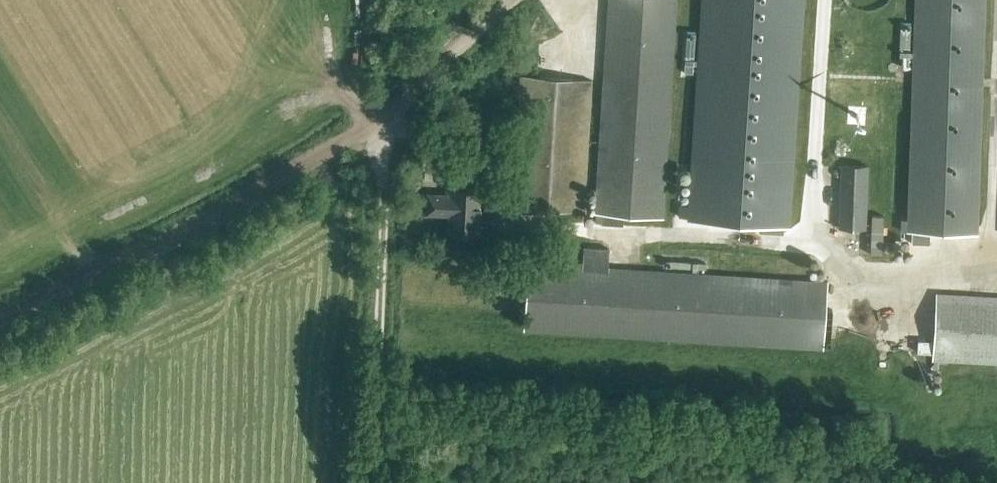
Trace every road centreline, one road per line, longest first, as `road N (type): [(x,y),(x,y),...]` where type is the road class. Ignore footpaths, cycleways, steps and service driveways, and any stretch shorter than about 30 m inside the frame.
road 1 (track): [(0,315),(271,183),(354,127)]
road 2 (track): [(380,120),(376,482)]
road 3 (unclassified): [(354,127),(380,120),(513,0)]

